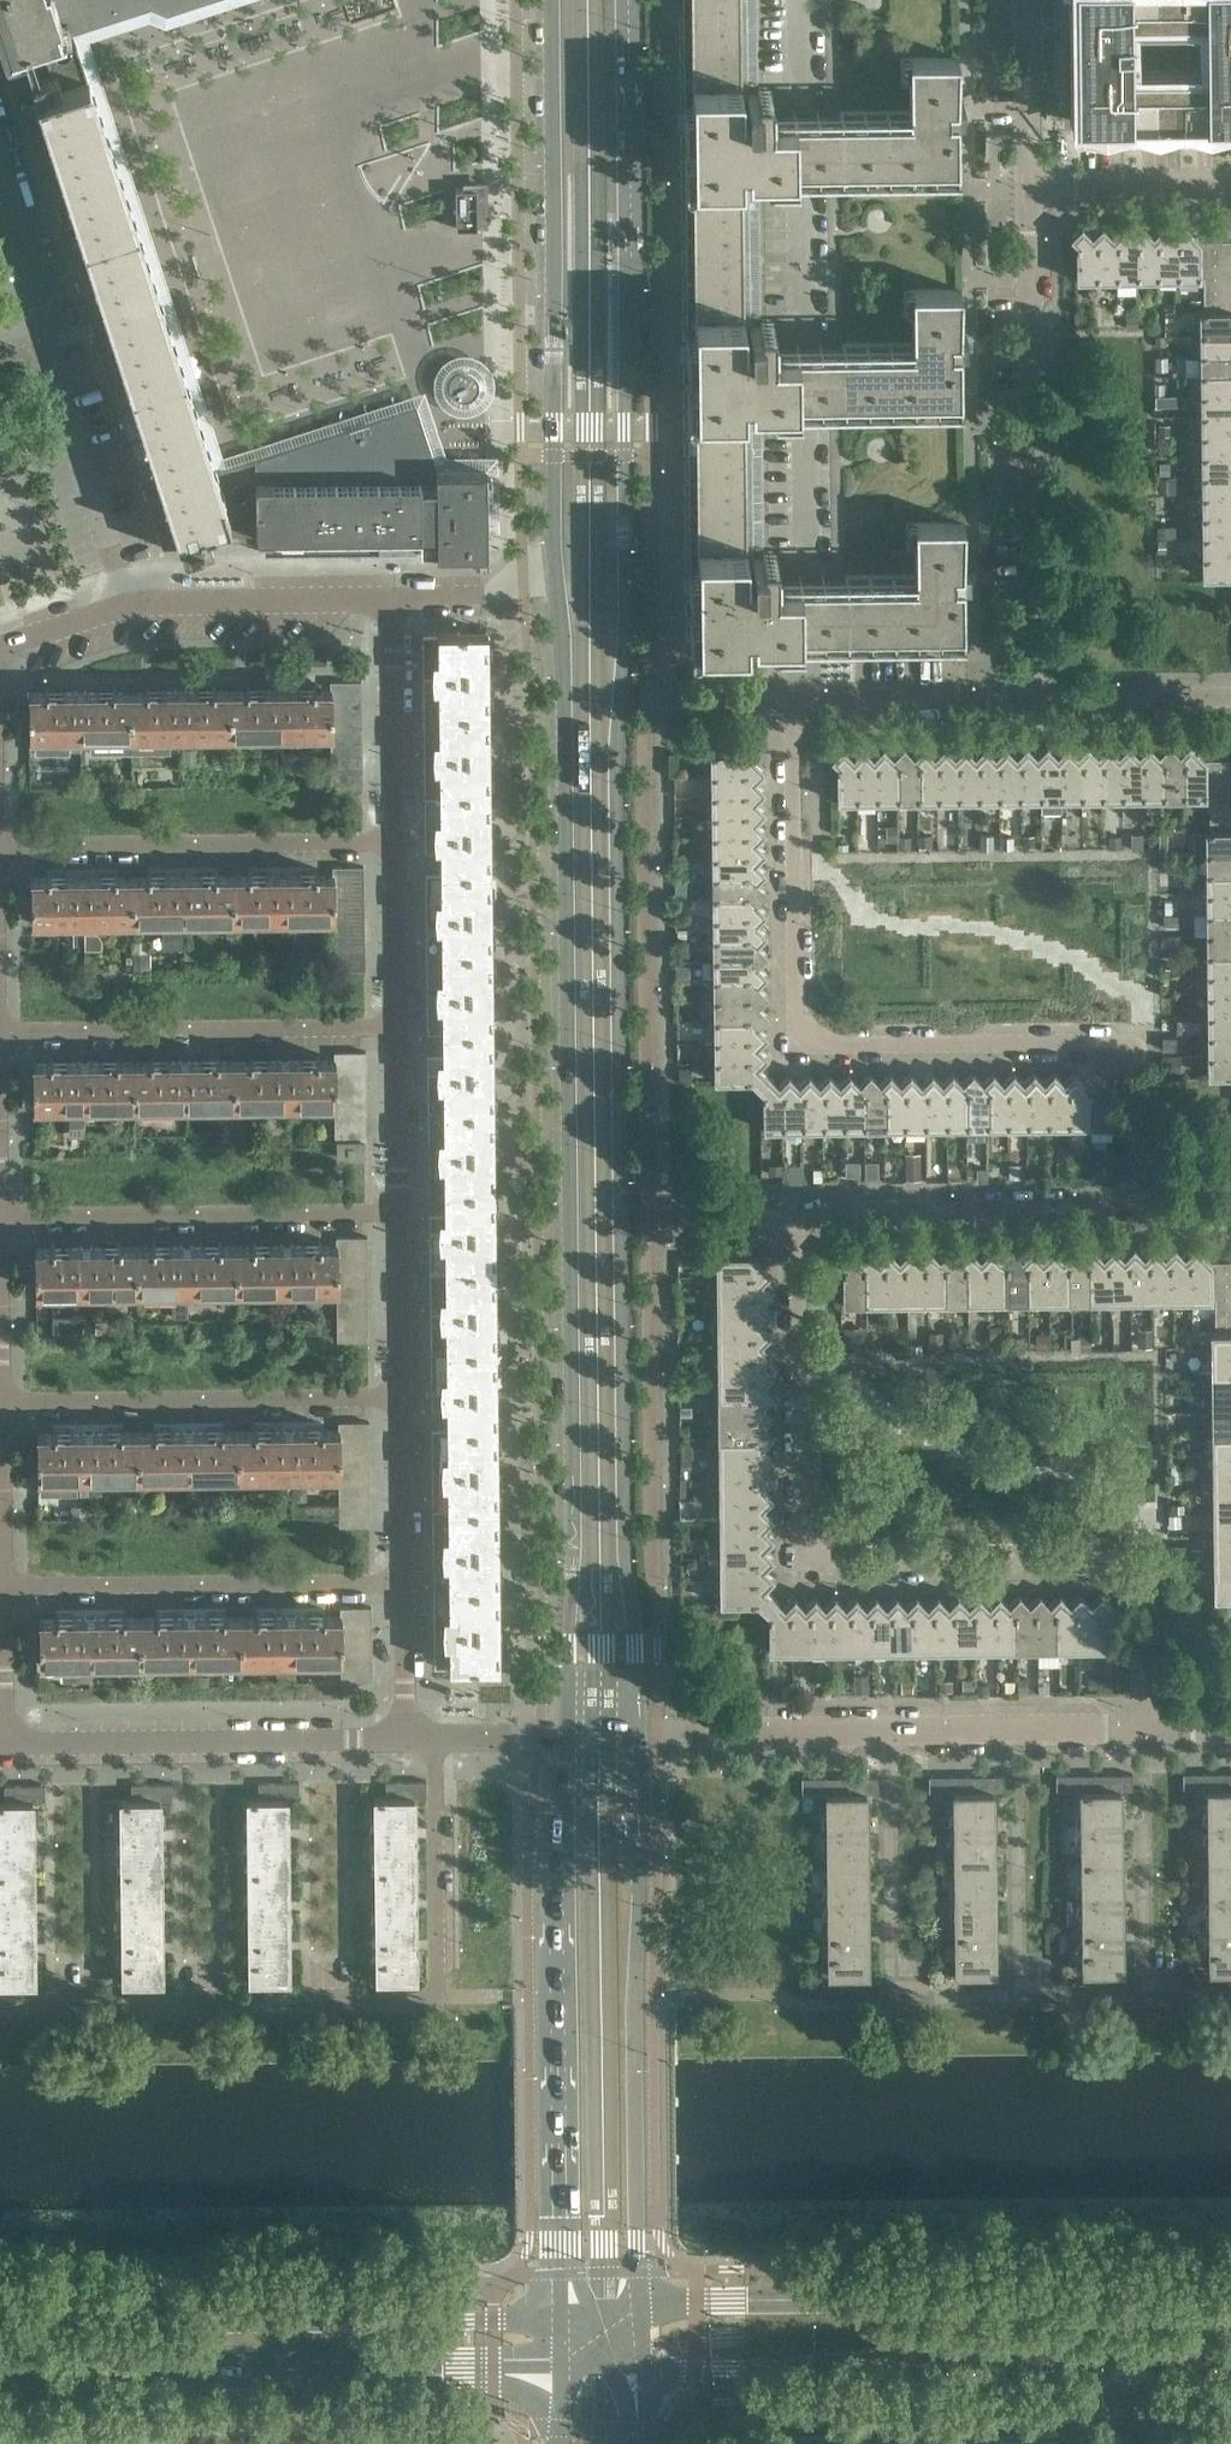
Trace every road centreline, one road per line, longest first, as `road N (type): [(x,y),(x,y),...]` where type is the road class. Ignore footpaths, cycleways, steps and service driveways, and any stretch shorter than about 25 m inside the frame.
road 1 (secondary): [(640,1733),(627,1561),(620,836),(628,0)]
road 2 (residential): [(1149,1725),(1141,1571),(834,1564),(811,1555),(802,1530),(799,1224),(823,1209),(1138,1206)]
road 3 (secondary): [(559,594),(566,1734)]
road 4 (unclassified): [(1138,1206),(1128,1043),(796,1050),(791,705)]
road 5 (residential): [(0,2005),(442,2000),(440,1736)]
road 6 (secondary): [(549,0),(559,594)]
road 7 (tertiary): [(1230,2308),(1087,2309),(988,2295),(639,2300)]
road 8 (tertiary): [(644,2365),(1230,2360)]
road 9 (secondary): [(566,1734),(555,2017),(557,2319)]
road 10 (secondary): [(639,2300),(640,1733)]
road 11 (secondary): [(0,2367),(558,2369)]
road 12 (secondary): [(557,2319),(0,2328)]
road 13 (residential): [(1034,698),(1028,184)]
road 14 (residential): [(411,1737),(0,1743)]
road 15 (residential): [(406,1399),(0,1402)]
road 16 (residential): [(0,1218),(403,1211)]
road 17 (residential): [(5,1587),(408,1584)]
road 18 (residential): [(400,1025),(0,1032)]
road 19 (residential): [(0,845),(397,841)]
road 20 (residential): [(886,1730),(888,1989),(1014,1986)]
road 21 (residential): [(126,600),(46,332)]
road 22 (residential): [(398,599),(126,600)]
road 23 (residential): [(1149,1725),(886,1730)]
road 24 (residential): [(886,1730),(640,1733)]
road 25 (residential): [(791,705),(1034,698)]
road 26 (residential): [(397,841),(398,599)]
road 27 (residential): [(1028,184),(1230,181)]
road 28 (residential): [(1034,698),(1230,698)]
road 29 (residential): [(406,1399),(403,1211)]
road 30 (residential): [(403,1211),(400,1025)]
road 31 (residential): [(408,1584),(406,1399)]
road 32 (residential): [(1028,184),(1024,0)]
road 33 (residential): [(400,1025),(397,841)]
road 34 (residential): [(5,1587),(0,1423)]
road 35 (residential): [(46,332),(0,180)]
road 36 (residential): [(411,1737),(408,1584)]
road 37 (residential): [(1012,1840),(1014,1986)]
road 38 (residential): [(1140,1839),(1141,1985)]
road 39 (residential): [(0,1730),(5,1587)]
road 40 (residential): [(126,600),(0,637)]
road 41 (residential): [(527,595),(398,599)]
road 42 (residential): [(1014,1986),(1141,1985)]
road 43 (residential): [(566,1734),(440,1736)]

